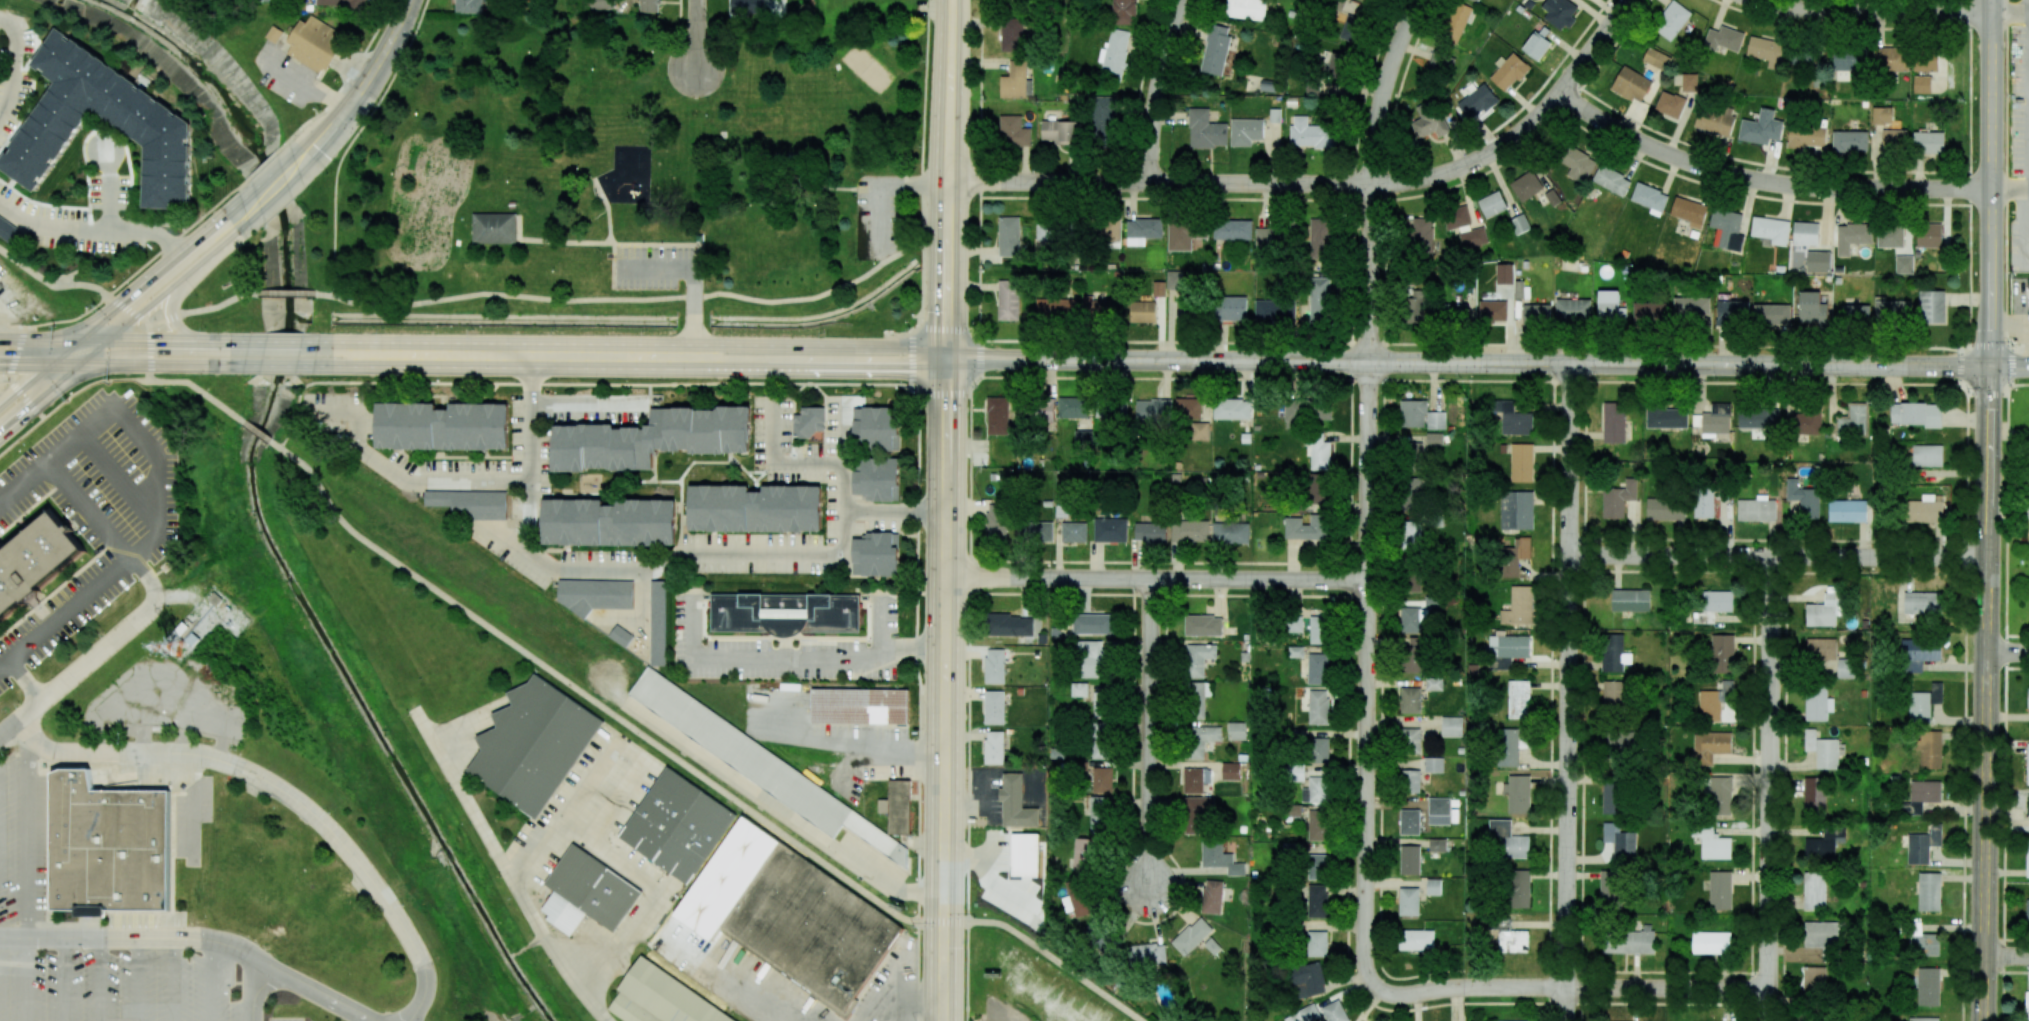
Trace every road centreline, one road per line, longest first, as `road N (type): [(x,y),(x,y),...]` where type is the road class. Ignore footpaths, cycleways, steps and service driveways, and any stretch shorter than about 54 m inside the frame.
road 1 (secondary): [(1991,367),(968,359)]
road 2 (residential): [(947,184),(1428,178),(1481,158),(1528,127),(1630,0)]
road 3 (residential): [(1571,364),(1567,1020)]
road 4 (secondary): [(968,359),(948,346),(318,342)]
road 5 (secondary): [(1984,1020),(1991,367)]
road 6 (secondary): [(945,1020),(948,368)]
road 7 (secondary): [(314,365),(948,368)]
road 8 (residential): [(1372,980),(1370,362)]
road 9 (residential): [(1769,1020),(1772,557)]
road 10 (residential): [(1561,92),(1670,155),(1751,179),(1992,189)]
road 11 (residential): [(949,579),(1369,581)]
road 12 (residential): [(1570,556),(1988,558)]
road 13 (residential): [(1372,980),(1399,998),(1456,988),(1769,990)]
road 14 (residential): [(1370,362),(1374,144),(1389,71),(1419,0)]
road 15 (secondary): [(1991,367),(1992,0)]
road 16 (secondary): [(948,346),(951,0)]
road 17 (residential): [(1150,892),(1153,579)]
road 18 (residential): [(1757,0),(1840,14),(1992,14)]
road 19 (secondary): [(240,200),(74,339)]
road 20 (residential): [(1149,183),(1156,99),(1183,0)]
road 21 (secondary): [(79,364),(244,365)]
road 22 (secondary): [(346,112),(410,0)]

